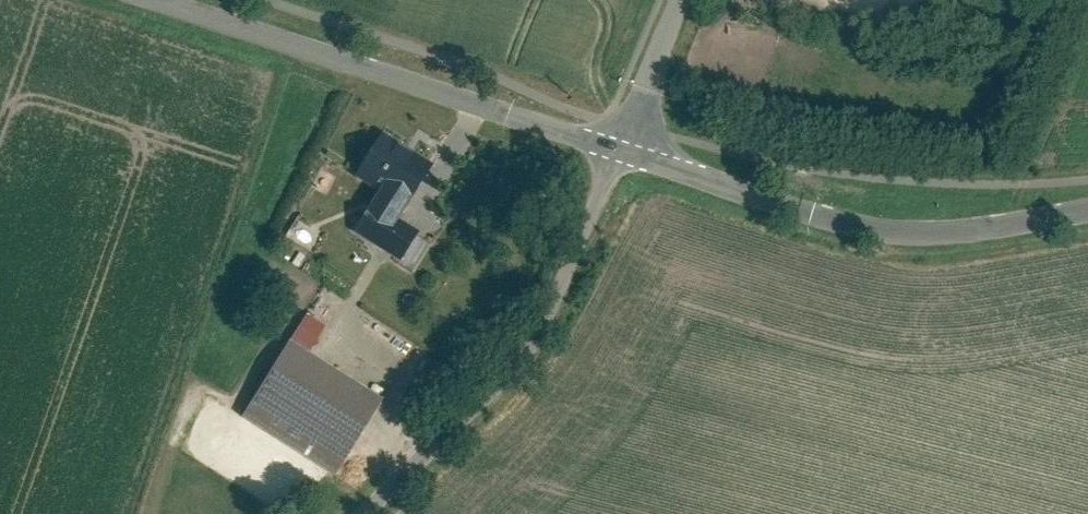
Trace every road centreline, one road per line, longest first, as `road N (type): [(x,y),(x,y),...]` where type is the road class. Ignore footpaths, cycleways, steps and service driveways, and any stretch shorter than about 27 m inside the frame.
road 1 (tertiary): [(163,0),(624,150)]
road 2 (tertiary): [(624,150),(898,233),(965,231),(1087,208)]
road 3 (unclassified): [(624,150),(523,351),(359,513)]
road 4 (unclassified): [(681,0),(624,150)]

